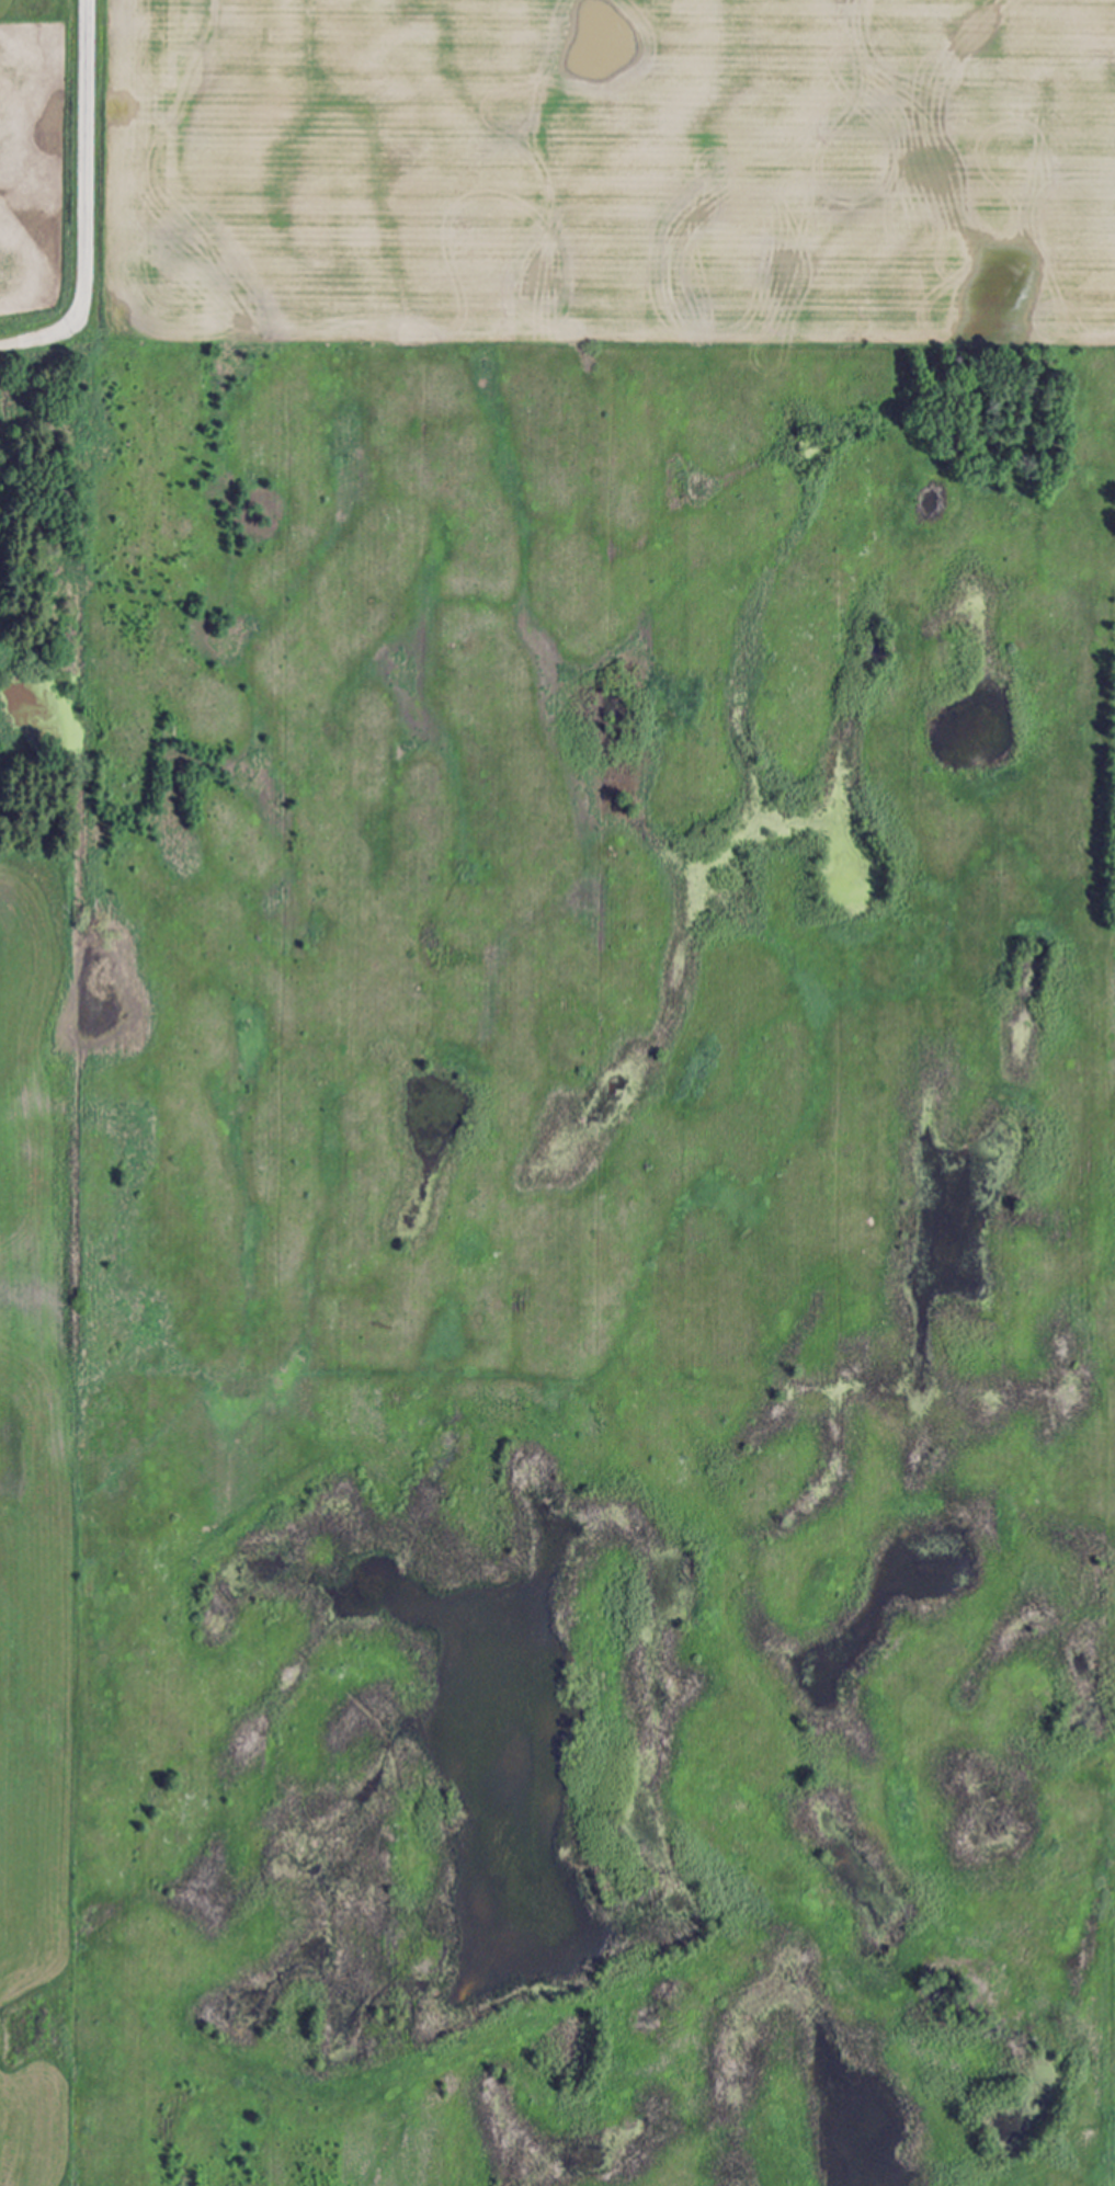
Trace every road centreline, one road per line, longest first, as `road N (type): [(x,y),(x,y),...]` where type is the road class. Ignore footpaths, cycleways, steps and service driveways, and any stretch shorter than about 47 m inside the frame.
road 1 (residential): [(0,345),(83,311),(90,0)]

